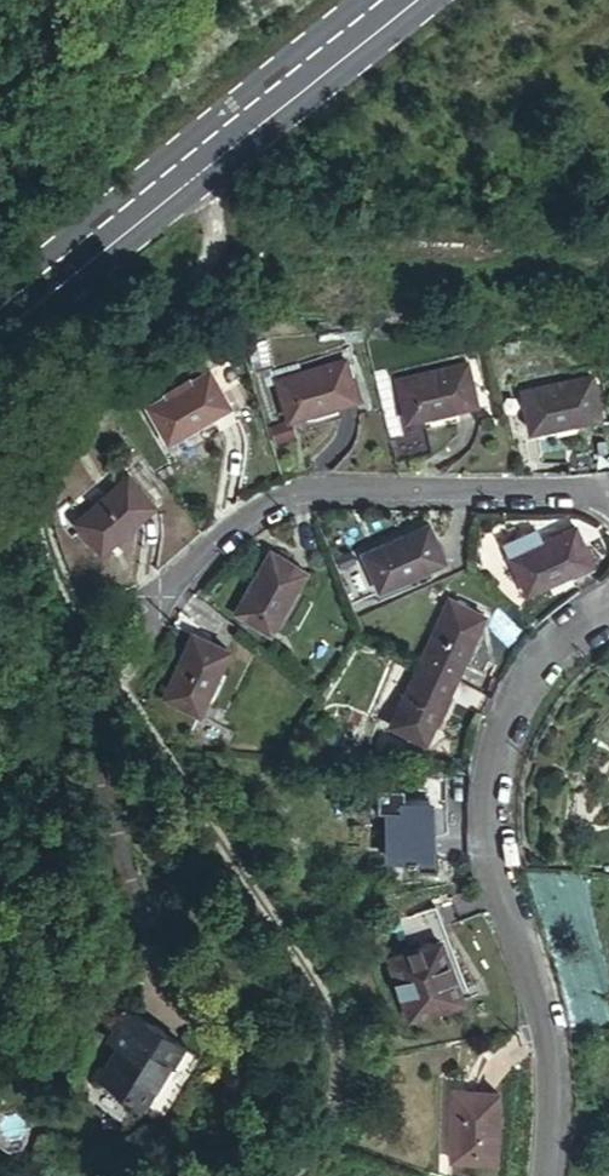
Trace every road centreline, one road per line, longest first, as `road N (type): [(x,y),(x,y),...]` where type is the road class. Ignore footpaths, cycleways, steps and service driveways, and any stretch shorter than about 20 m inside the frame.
road 1 (track): [(414,0),(209,203),(214,241),(205,265),(73,370),(49,430),(59,519),(86,624),(122,691),(286,922),(334,1010),(343,1077),(309,1153),(279,1175)]
road 2 (residential): [(608,607),(541,656),(496,729),(479,823),(539,1054),(539,1175)]
road 3 (primary): [(403,0),(0,320)]
road 4 (residential): [(598,493),(299,495),(208,543),(145,610)]

